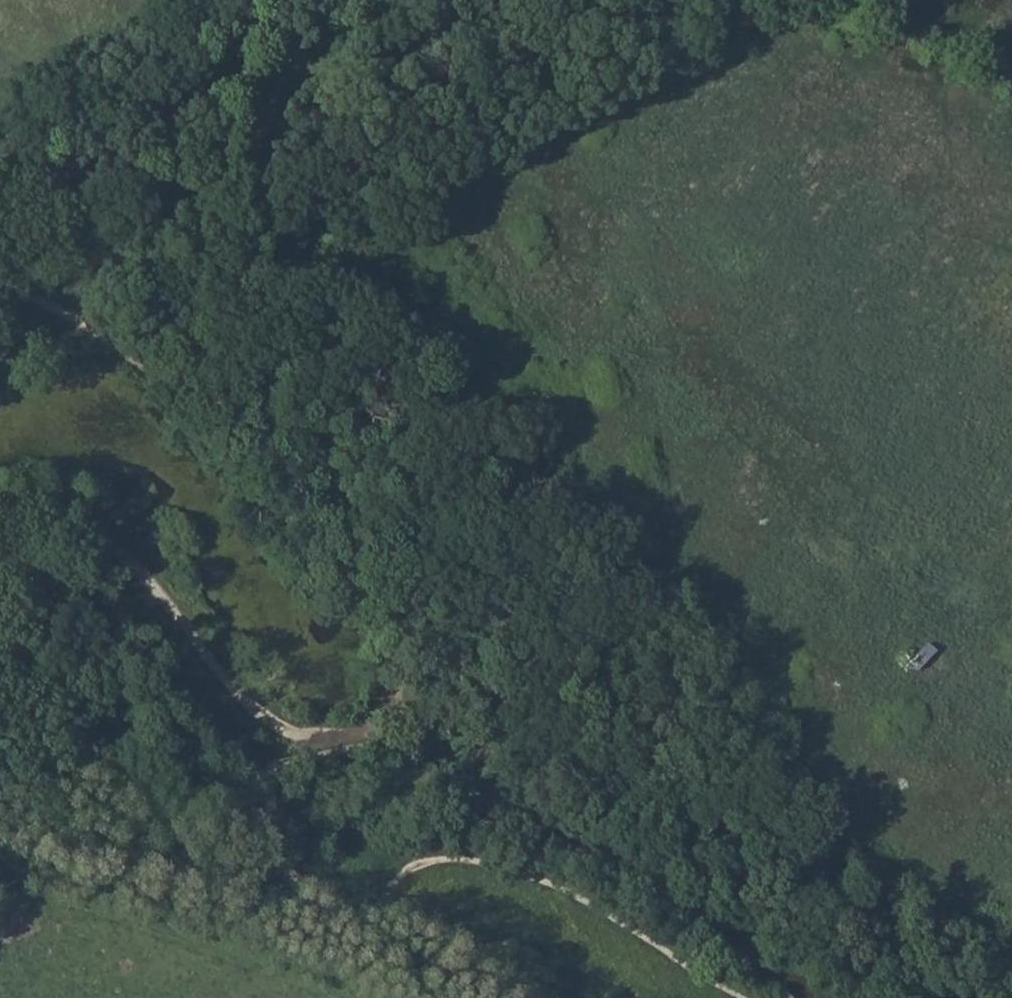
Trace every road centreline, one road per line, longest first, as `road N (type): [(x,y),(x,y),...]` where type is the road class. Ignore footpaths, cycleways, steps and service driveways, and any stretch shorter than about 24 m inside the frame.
road 1 (track): [(0,294),(63,310),(180,398),(355,603),(388,654),(395,699),(352,737),(333,739)]
road 2 (track): [(333,739),(291,740),(258,725),(148,580),(107,544),(77,528),(0,515)]

